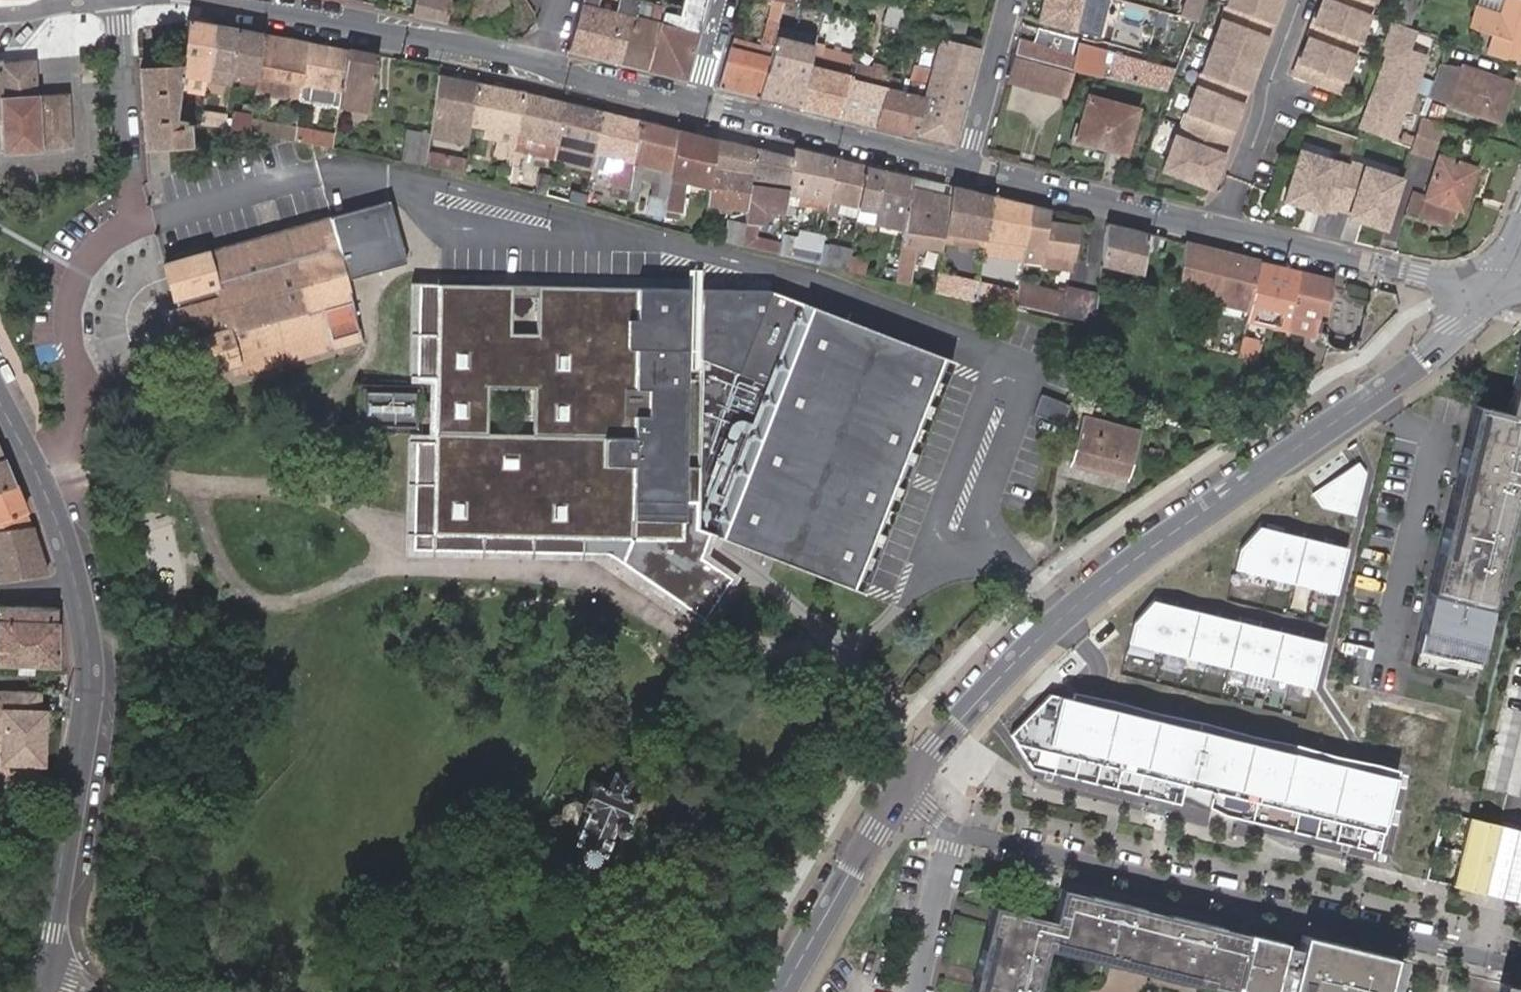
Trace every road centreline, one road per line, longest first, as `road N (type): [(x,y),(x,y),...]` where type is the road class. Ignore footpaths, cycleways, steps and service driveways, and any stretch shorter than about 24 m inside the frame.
road 1 (residential): [(901,790),(958,719),(1063,616),(1422,362),(1495,286)]
road 2 (residential): [(1520,968),(954,833)]
road 3 (residential): [(1495,286),(966,171)]
road 4 (residential): [(701,109),(459,47),(204,0)]
road 5 (residential): [(56,991),(93,704),(85,590)]
road 6 (unclassified): [(46,488),(71,449),(85,393),(74,295),(91,254),(138,222)]
road 7 (residential): [(966,171),(701,109)]
road 8 (residential): [(782,991),(901,790)]
road 9 (residential): [(138,222),(116,0)]
road 10 (residential): [(966,171),(1012,0)]
road 11 (residential): [(916,991),(954,833)]

